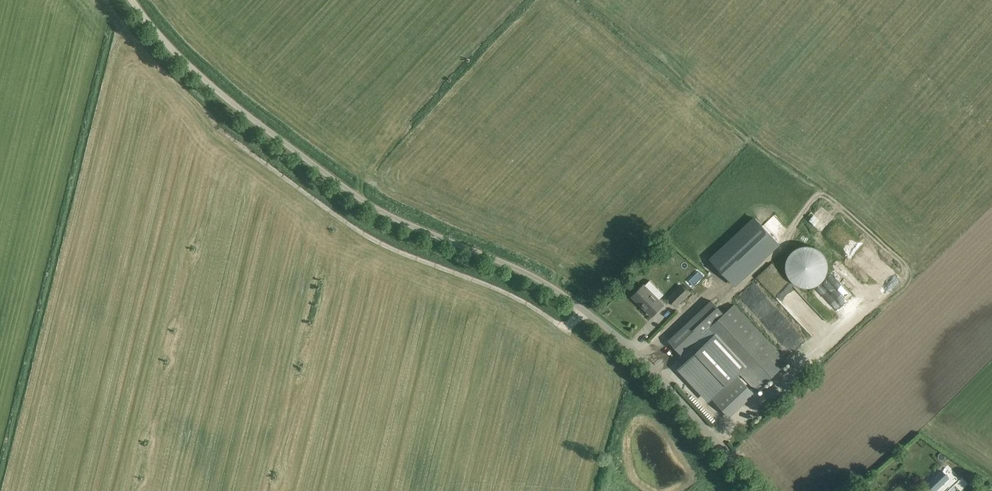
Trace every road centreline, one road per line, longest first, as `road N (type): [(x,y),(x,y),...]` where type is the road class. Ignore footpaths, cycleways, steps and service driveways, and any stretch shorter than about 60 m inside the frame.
road 1 (unclassified): [(758,490),(656,372),(604,325),(533,276),(363,200),(242,111),(132,0)]
road 2 (track): [(584,310),(567,329),(518,297),(392,248),(222,130)]

